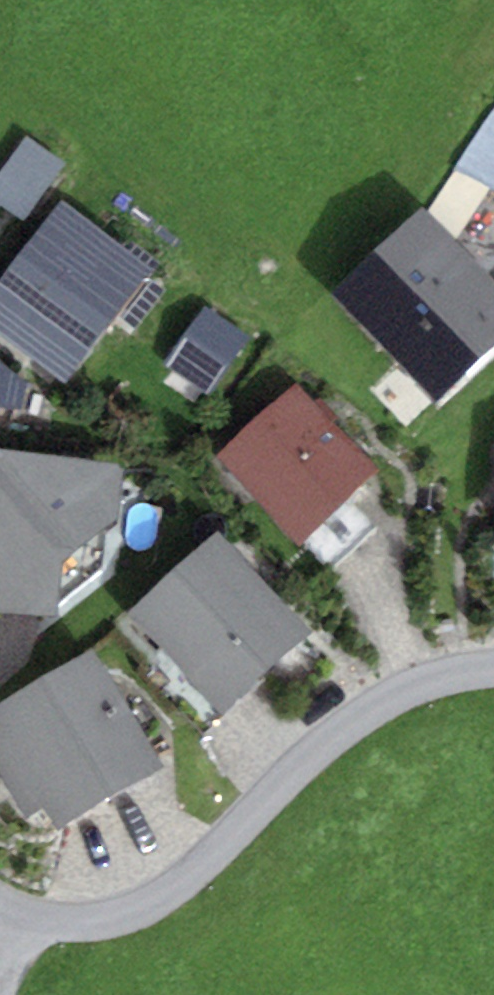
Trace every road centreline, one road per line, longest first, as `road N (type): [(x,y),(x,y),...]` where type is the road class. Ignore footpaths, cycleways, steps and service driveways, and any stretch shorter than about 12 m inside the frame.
road 1 (residential): [(493,671),(465,671),(387,698),(298,758),(138,909),(0,920)]

